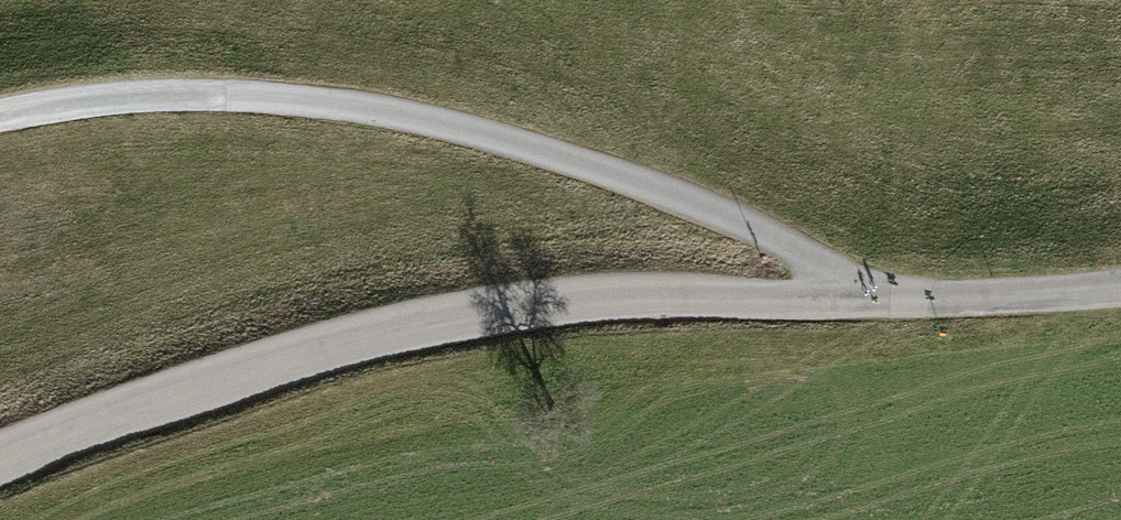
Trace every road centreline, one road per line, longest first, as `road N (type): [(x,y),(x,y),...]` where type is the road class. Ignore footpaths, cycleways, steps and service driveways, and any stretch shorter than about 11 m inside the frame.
road 1 (unclassified): [(1120,289),(632,297),(457,315),(237,372),(0,461)]
road 2 (track): [(852,296),(799,254),(738,222),(607,172),(409,118),(295,102),(161,97),(0,117)]

